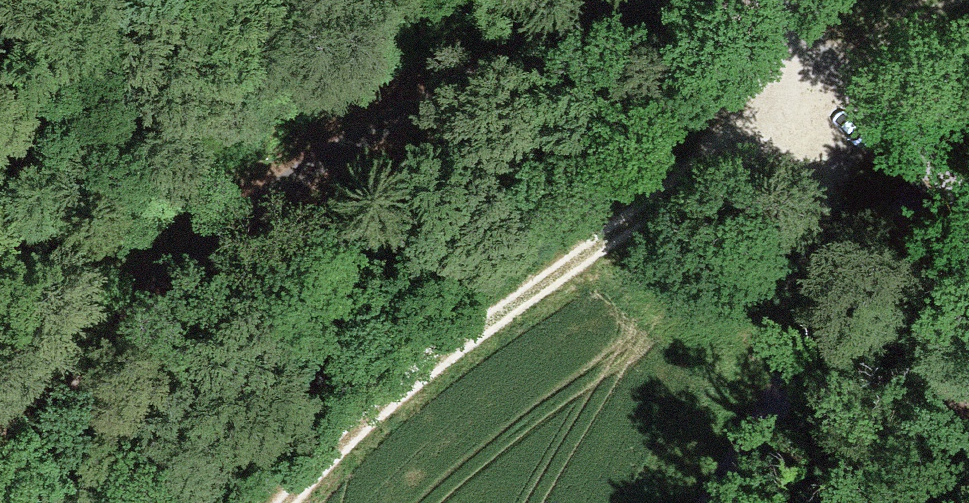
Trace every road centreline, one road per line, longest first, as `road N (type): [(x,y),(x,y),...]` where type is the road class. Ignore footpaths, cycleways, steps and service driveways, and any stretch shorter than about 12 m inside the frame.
road 1 (track): [(0,410),(83,329),(321,164),(636,0)]
road 2 (track): [(835,74),(510,308),(294,502)]
road 3 (track): [(773,0),(781,22),(968,210)]
road 4 (track): [(968,378),(952,413),(848,502)]

